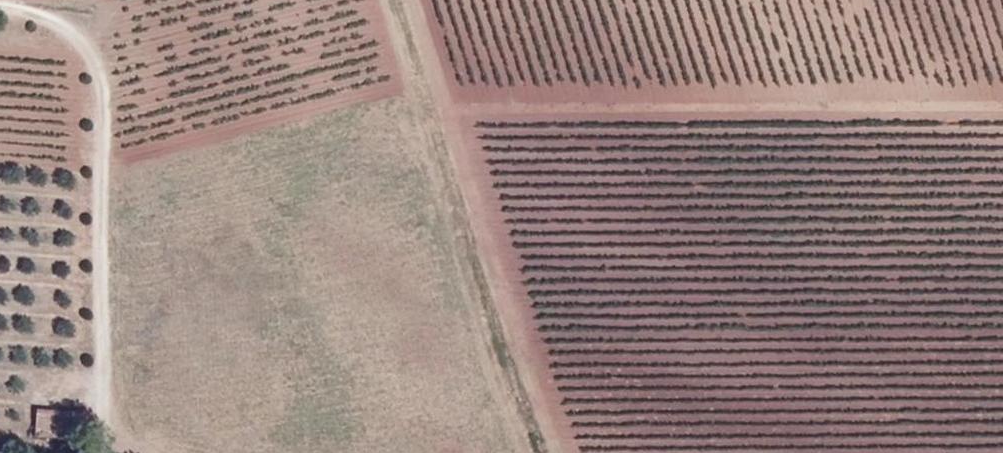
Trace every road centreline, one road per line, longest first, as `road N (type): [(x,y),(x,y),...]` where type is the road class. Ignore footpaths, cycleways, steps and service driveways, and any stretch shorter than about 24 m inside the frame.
road 1 (unclassified): [(102,452),(105,77),(79,34),(0,6)]

